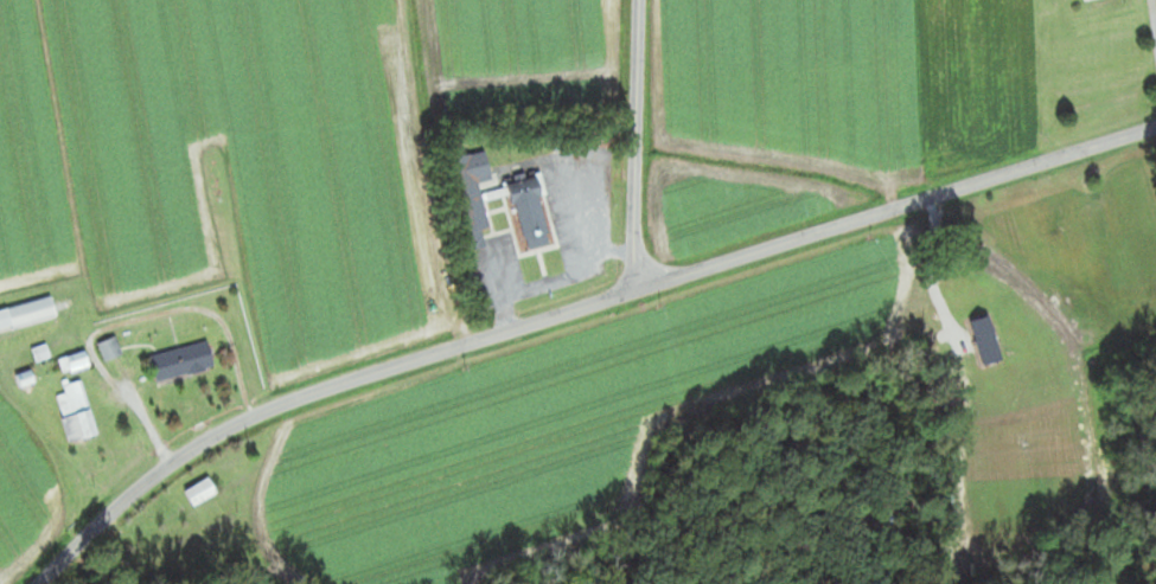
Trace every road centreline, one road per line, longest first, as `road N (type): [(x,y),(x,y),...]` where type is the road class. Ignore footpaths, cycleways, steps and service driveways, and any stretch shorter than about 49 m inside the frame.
road 1 (residential): [(39,583),(158,470),(274,407),(1155,125)]
road 2 (residential): [(638,288),(639,0)]

